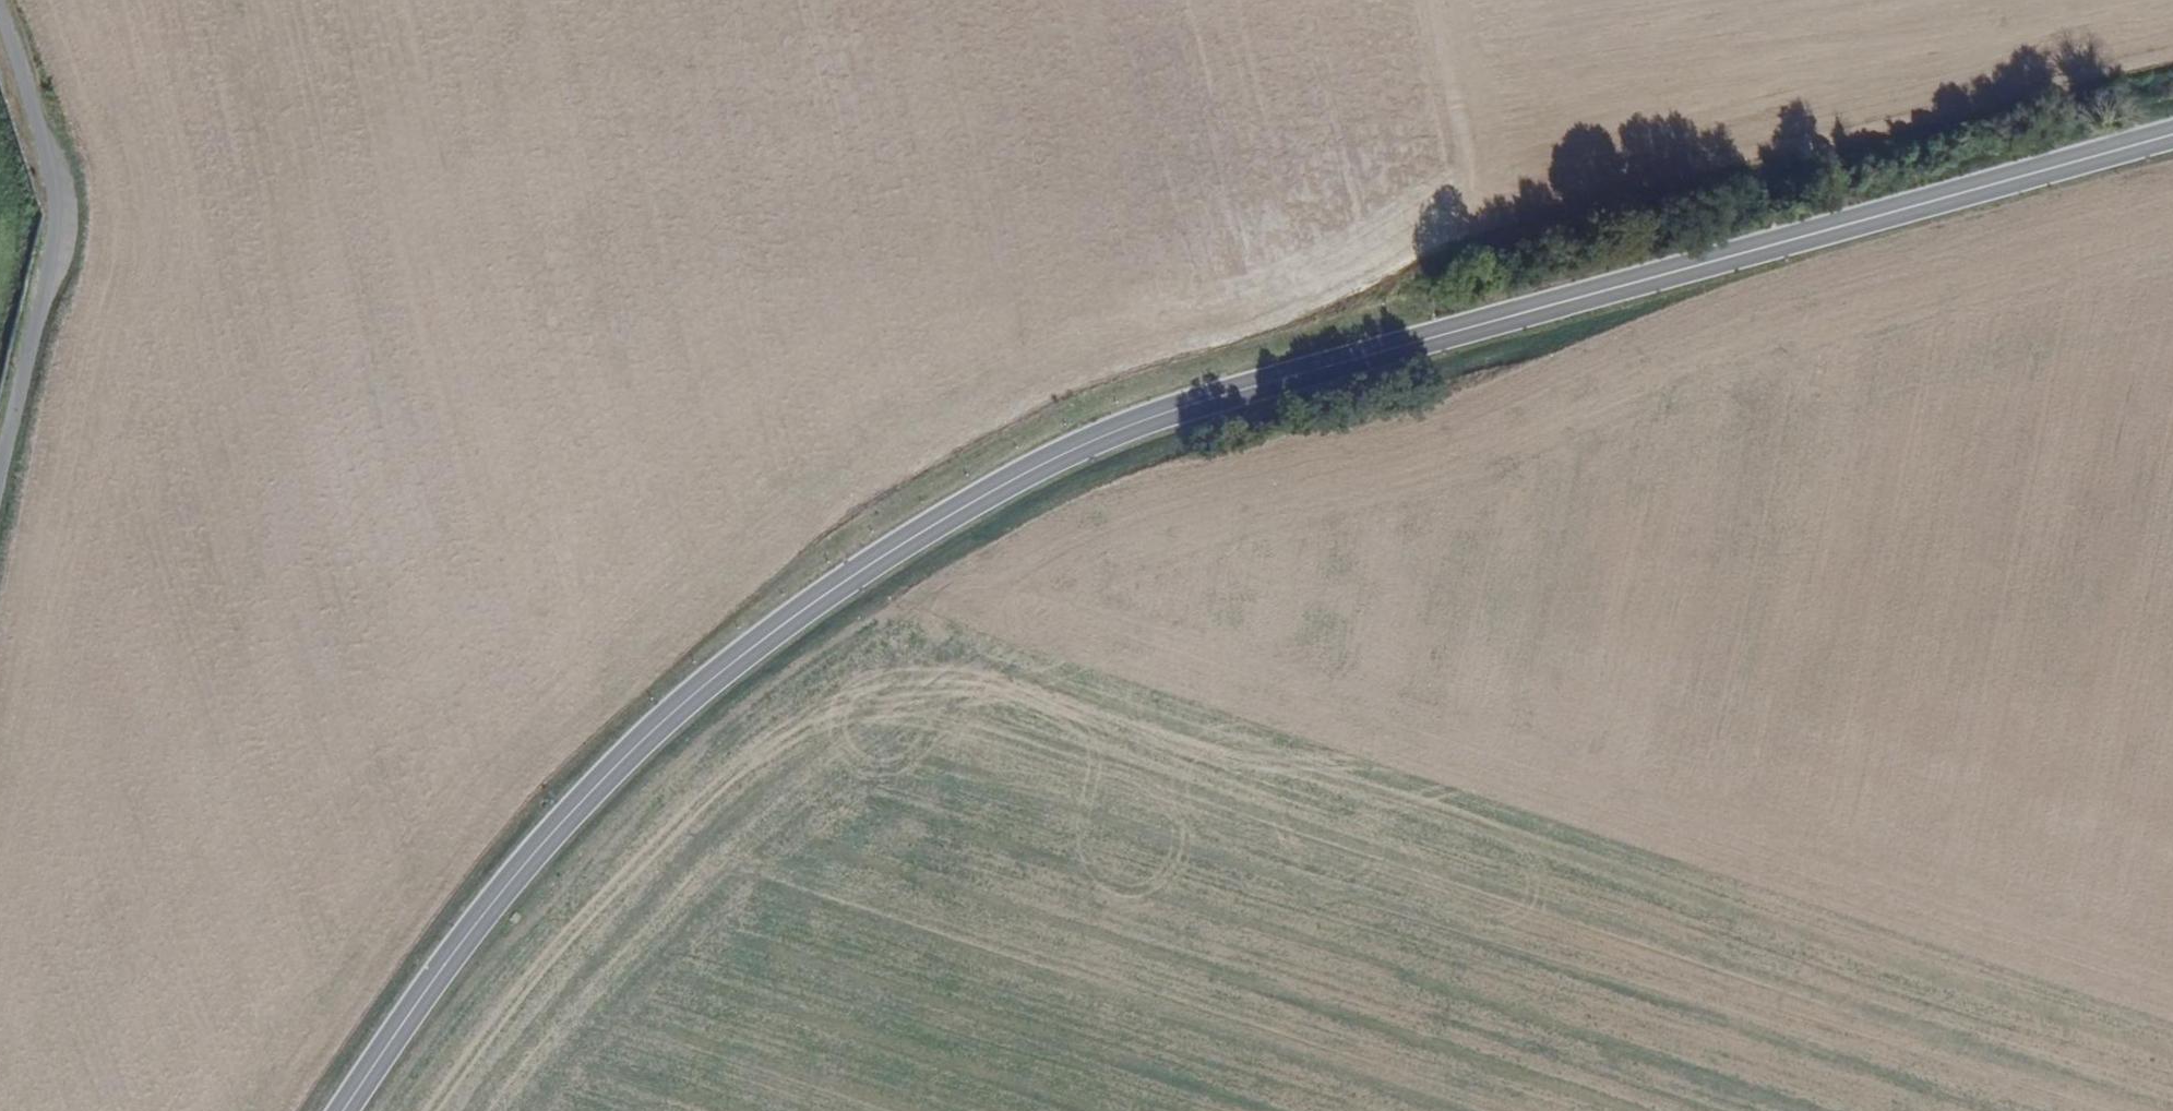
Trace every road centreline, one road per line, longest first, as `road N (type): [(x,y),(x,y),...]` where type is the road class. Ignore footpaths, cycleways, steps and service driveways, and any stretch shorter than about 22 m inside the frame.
road 1 (secondary): [(2172,132),(1172,410),(1039,464),(810,602),(666,718),(523,865),(344,1110)]
road 2 (track): [(0,451),(52,209),(46,167),(0,31)]

